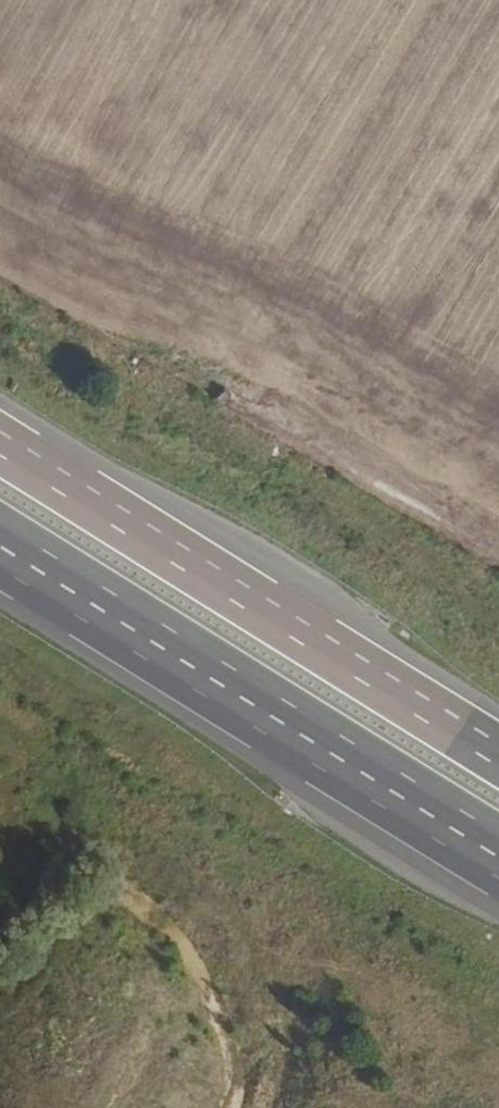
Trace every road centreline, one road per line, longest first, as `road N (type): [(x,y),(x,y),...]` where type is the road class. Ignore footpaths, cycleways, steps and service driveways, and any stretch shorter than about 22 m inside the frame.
road 1 (motorway): [(0,547),(498,857)]
road 2 (motorway): [(498,753),(0,443)]
road 3 (track): [(498,560),(190,377)]

